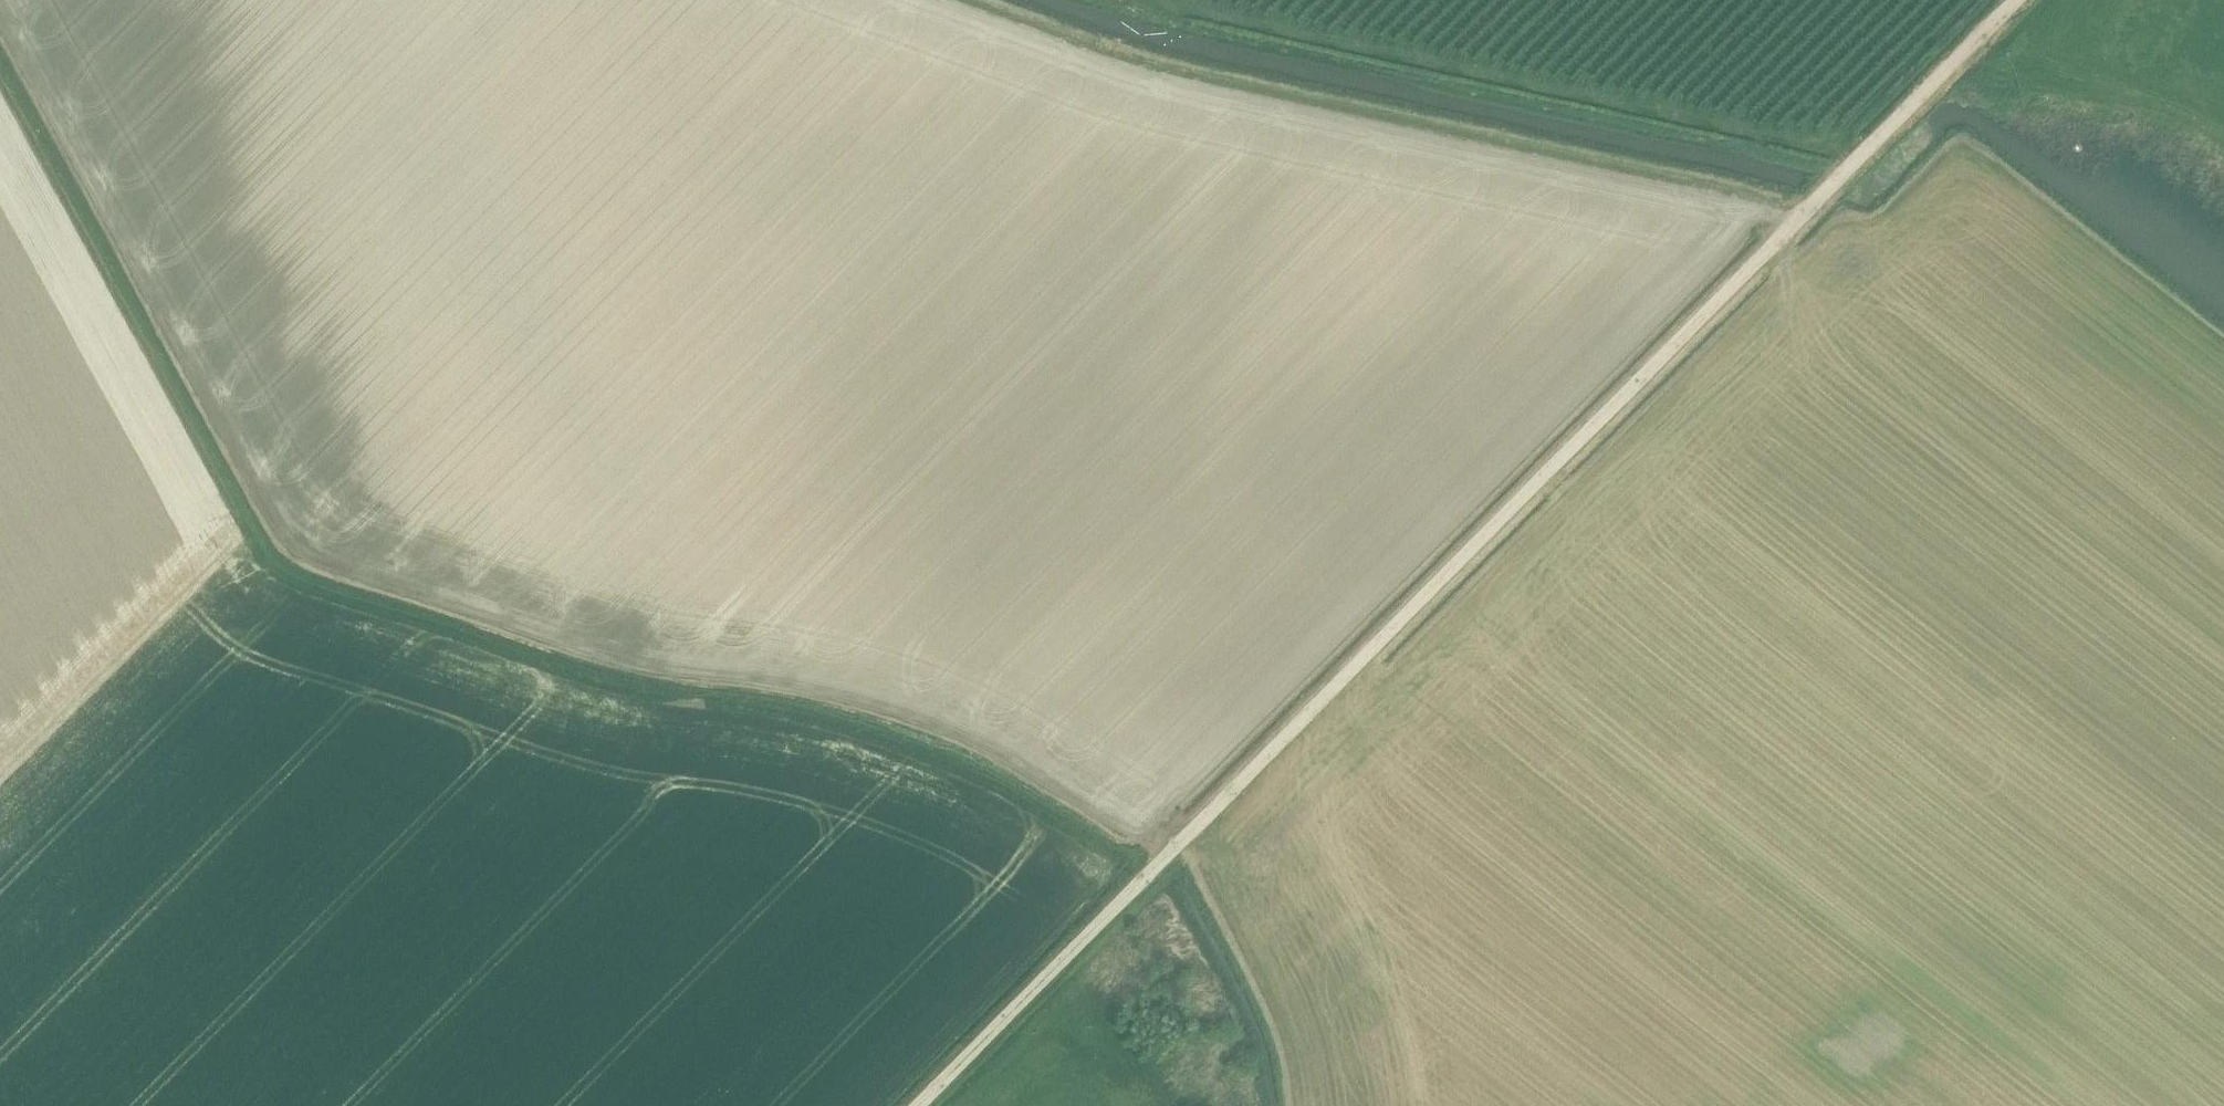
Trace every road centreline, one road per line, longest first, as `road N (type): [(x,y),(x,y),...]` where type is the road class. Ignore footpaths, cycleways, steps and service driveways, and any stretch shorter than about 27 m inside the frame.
road 1 (track): [(2016,0),(915,1105)]

